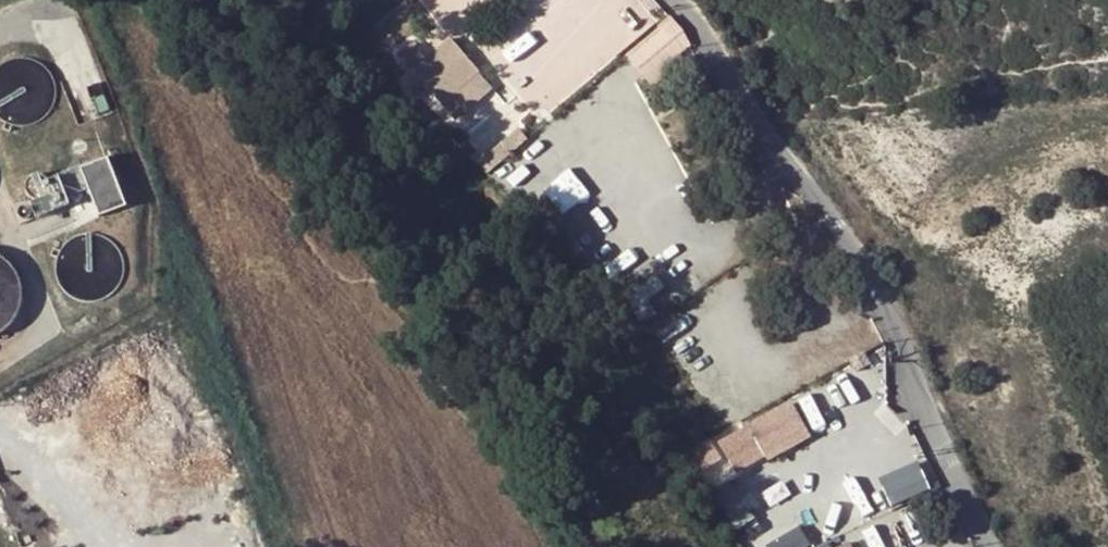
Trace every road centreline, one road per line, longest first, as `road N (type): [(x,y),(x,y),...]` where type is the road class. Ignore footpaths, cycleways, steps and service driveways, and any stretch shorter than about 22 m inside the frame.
road 1 (residential): [(671,0),(879,297),(989,546)]

